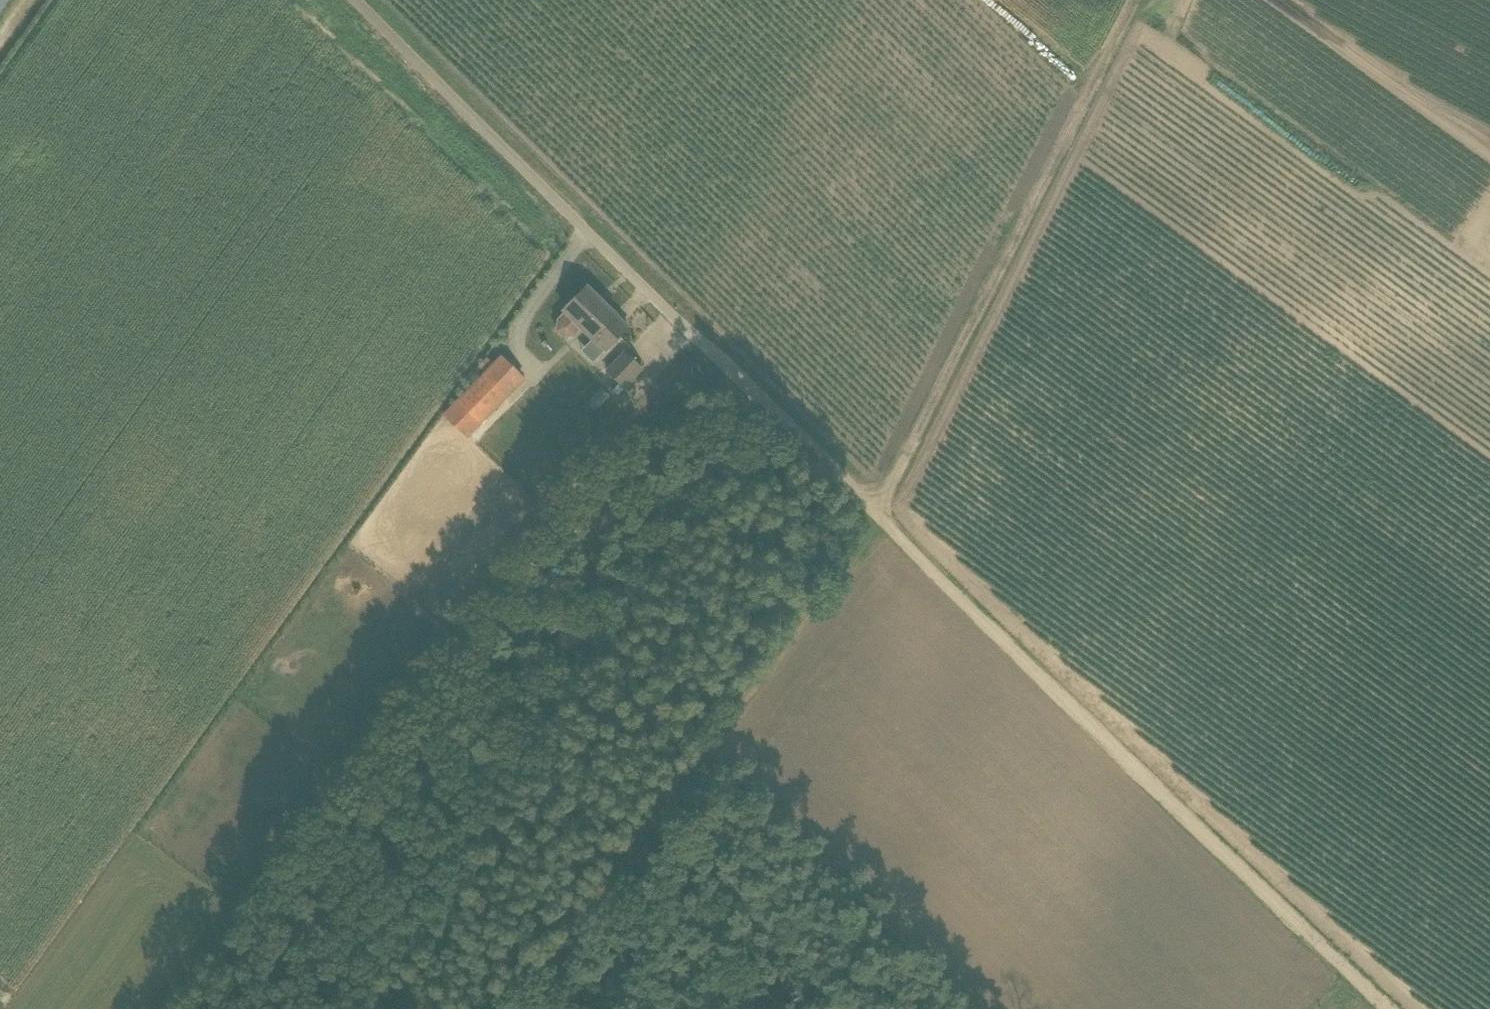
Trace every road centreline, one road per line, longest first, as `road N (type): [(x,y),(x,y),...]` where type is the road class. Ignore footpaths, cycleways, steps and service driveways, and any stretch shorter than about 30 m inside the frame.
road 1 (track): [(517,1008),(873,523),(1135,0)]
road 2 (track): [(1385,1008),(663,314)]
road 3 (residential): [(663,314),(342,0)]

